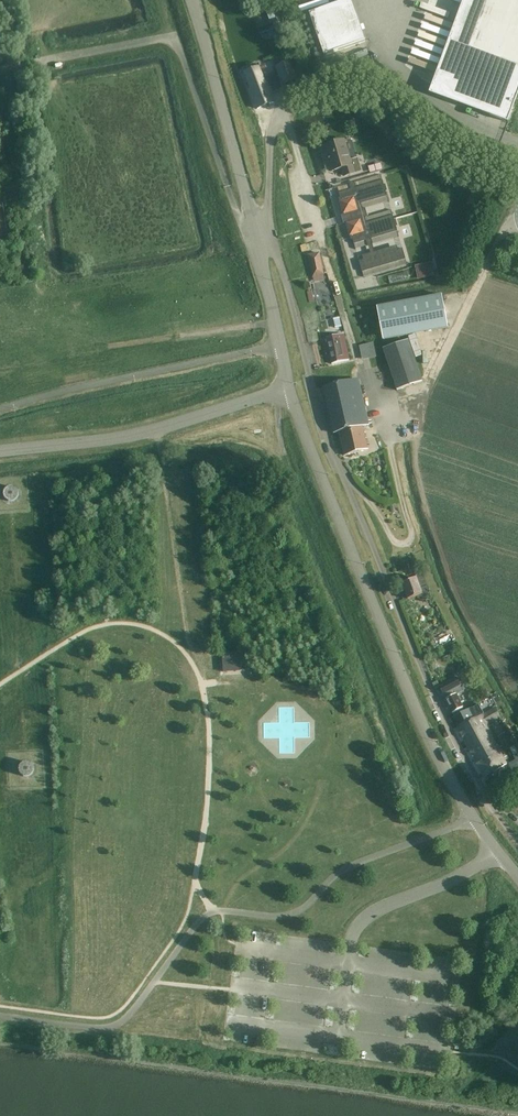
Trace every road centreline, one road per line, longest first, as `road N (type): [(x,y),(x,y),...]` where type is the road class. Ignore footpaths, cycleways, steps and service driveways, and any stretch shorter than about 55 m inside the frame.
road 1 (residential): [(517,843),(484,795),(420,667),(331,452),(287,290),(256,231)]
road 2 (tertiary): [(517,876),(426,732),(289,389)]
road 3 (unclassified): [(0,451),(126,436),(289,389)]
road 4 (tertiary): [(256,231),(194,7)]
road 5 (tertiary): [(289,389),(256,231)]

